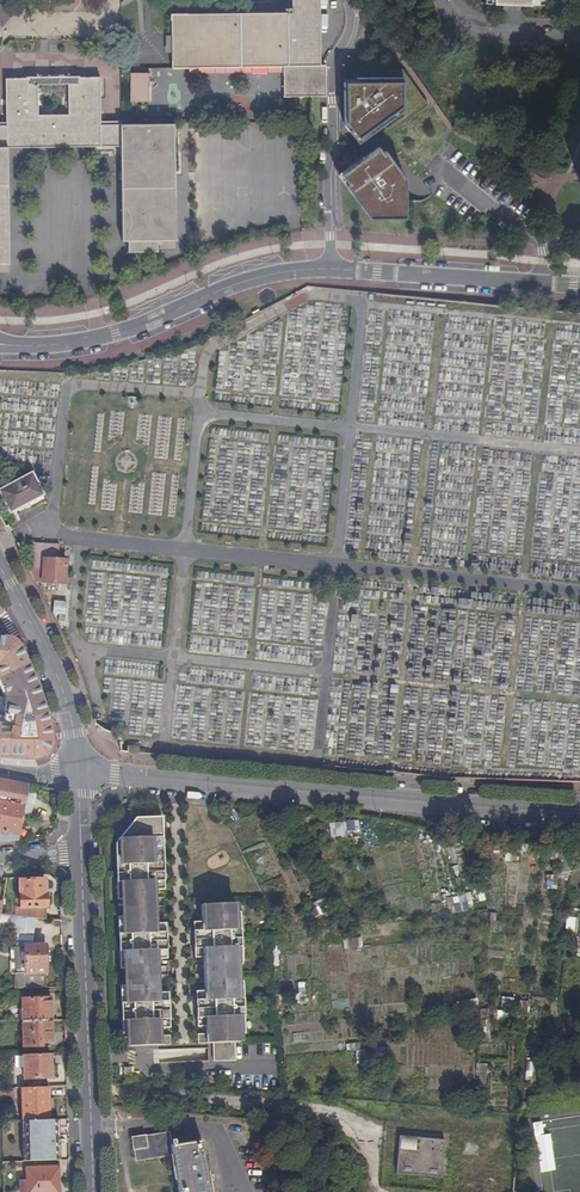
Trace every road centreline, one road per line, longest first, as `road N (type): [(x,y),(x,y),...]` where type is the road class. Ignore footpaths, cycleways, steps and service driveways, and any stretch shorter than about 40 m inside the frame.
road 1 (tertiary): [(579,814),(79,774)]
road 2 (unclassified): [(0,344),(86,341),(275,273),(329,268)]
road 3 (residential): [(347,0),(347,41),(332,59),(329,268)]
road 4 (tertiary): [(79,853),(90,1125)]
road 5 (unclassified): [(329,268),(579,286)]
road 6 (unclassified): [(247,1191),(218,1133),(90,1125)]
road 7 (tertiary): [(28,624),(67,705),(79,774)]
road 8 (residential): [(579,25),(557,35),(501,35),(460,22),(444,0)]

